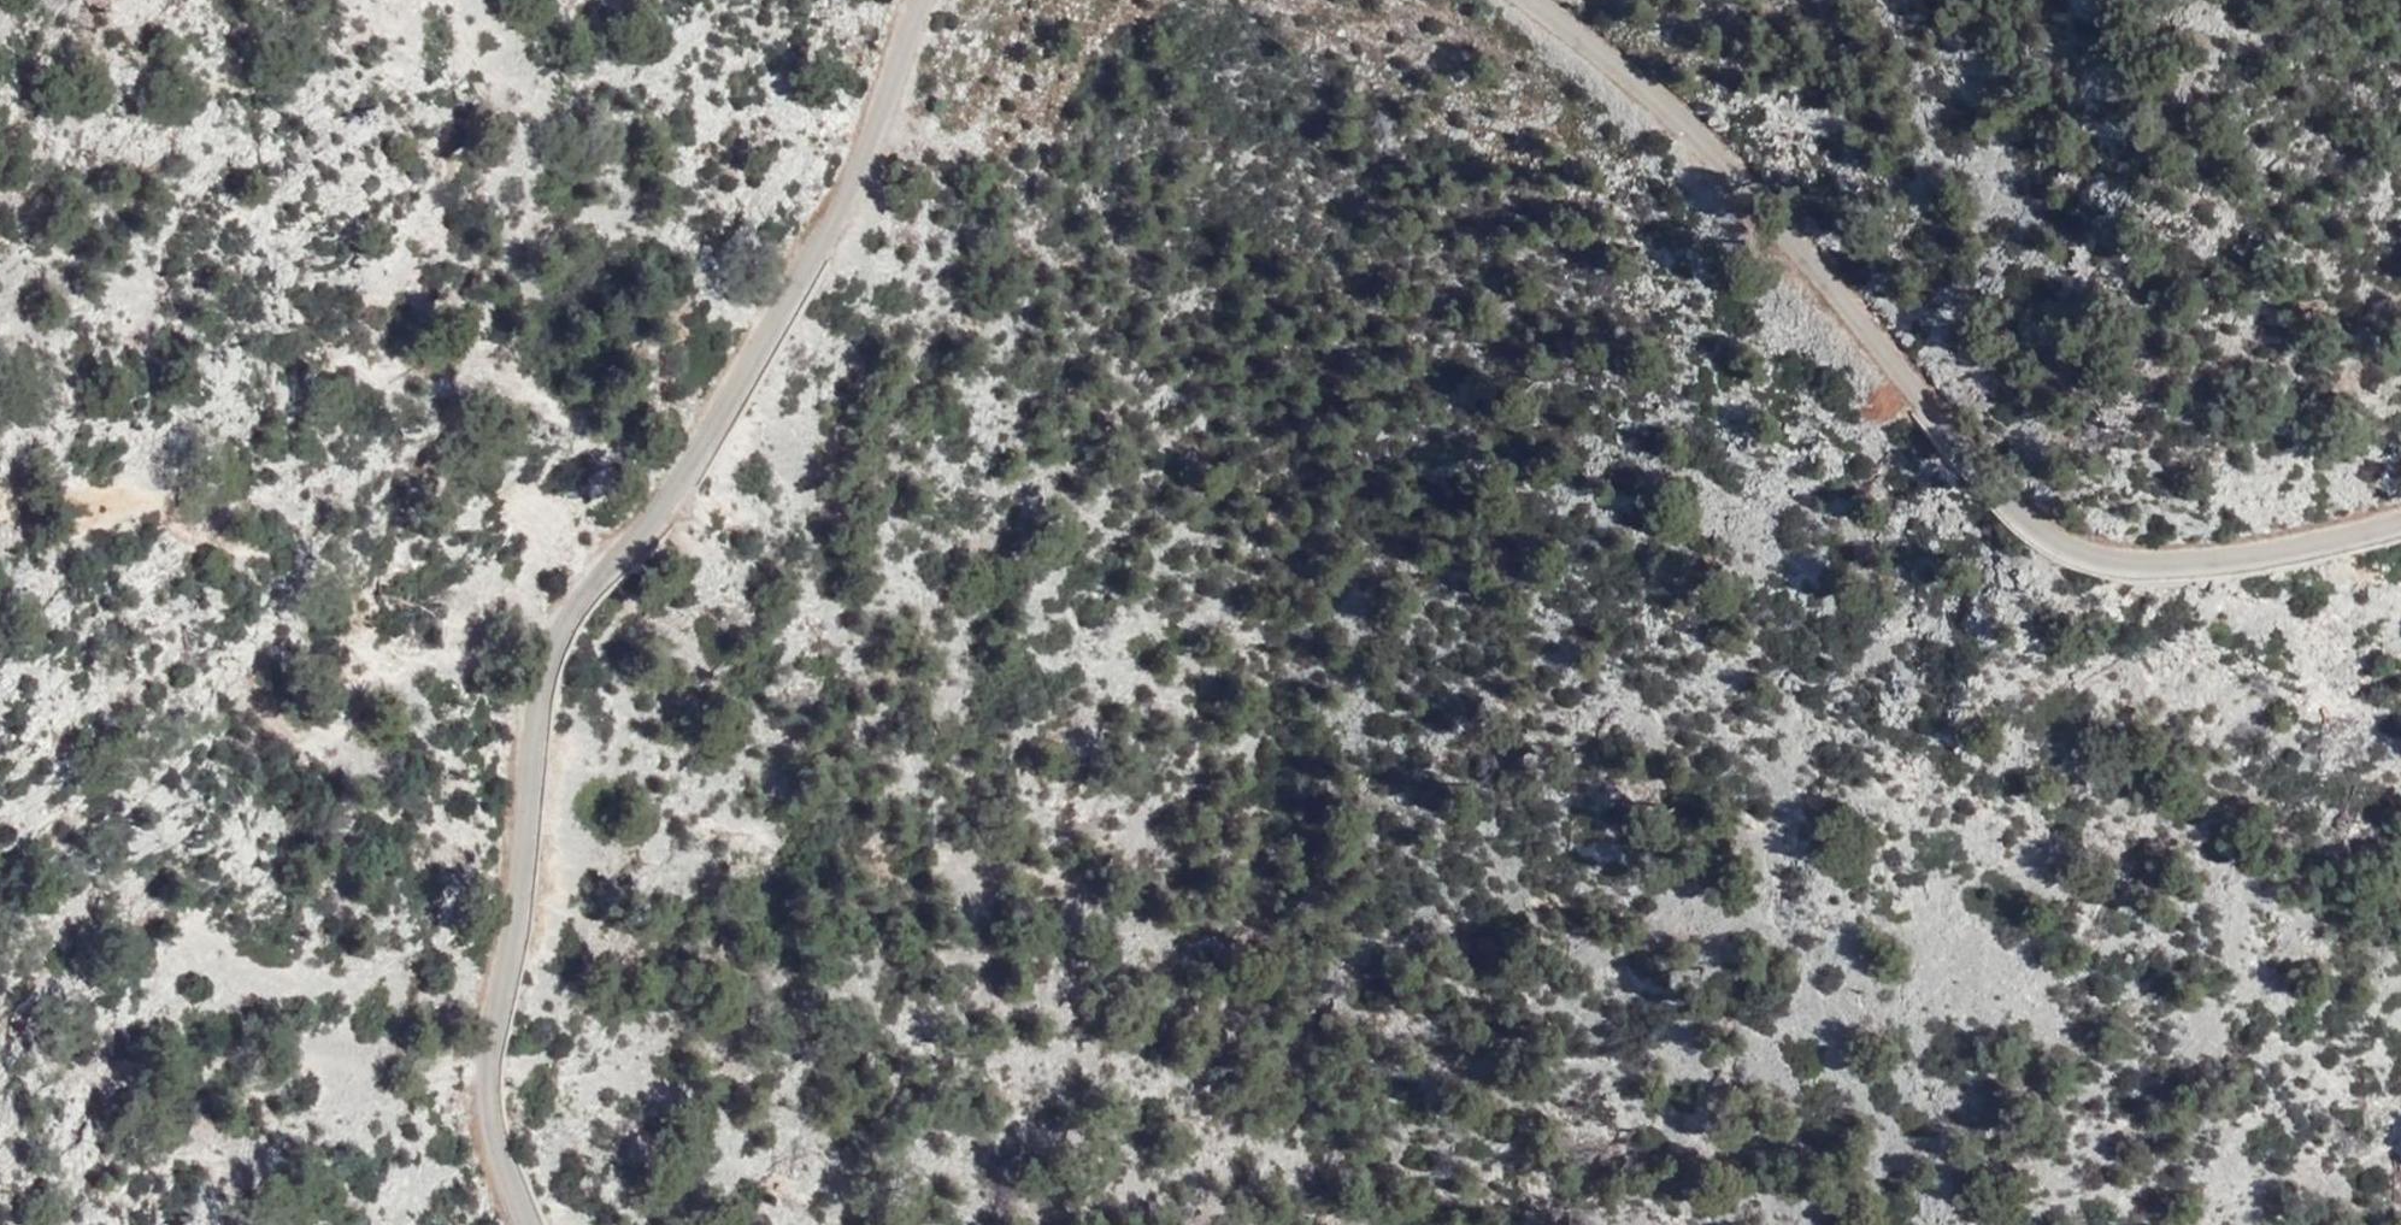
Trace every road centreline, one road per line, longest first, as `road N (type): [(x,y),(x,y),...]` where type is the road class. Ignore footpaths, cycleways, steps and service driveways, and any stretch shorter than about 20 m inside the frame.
road 1 (unclassified): [(923,0),(862,163),(750,362),(679,478),(555,636),(542,681),(517,900),(489,1052),(488,1110),(525,1224)]
road 2 (unclassified): [(2400,519),(2145,569),(2064,549),(1971,463),(1725,162),(1515,0)]

